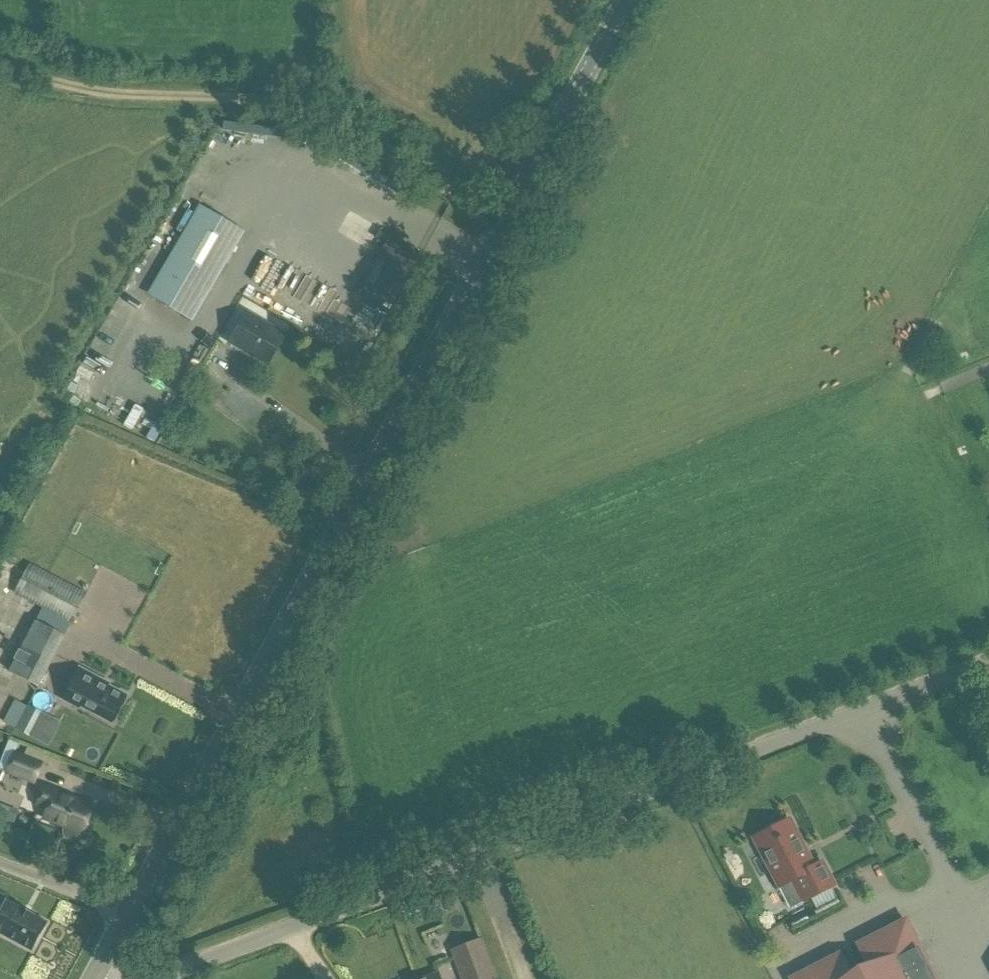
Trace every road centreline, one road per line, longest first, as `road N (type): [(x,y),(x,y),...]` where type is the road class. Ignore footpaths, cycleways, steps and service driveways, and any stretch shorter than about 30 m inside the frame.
road 1 (tertiary): [(126,914),(626,0)]
road 2 (unclassified): [(136,978),(424,880),(988,664)]
road 3 (unclassified): [(126,914),(0,863)]

